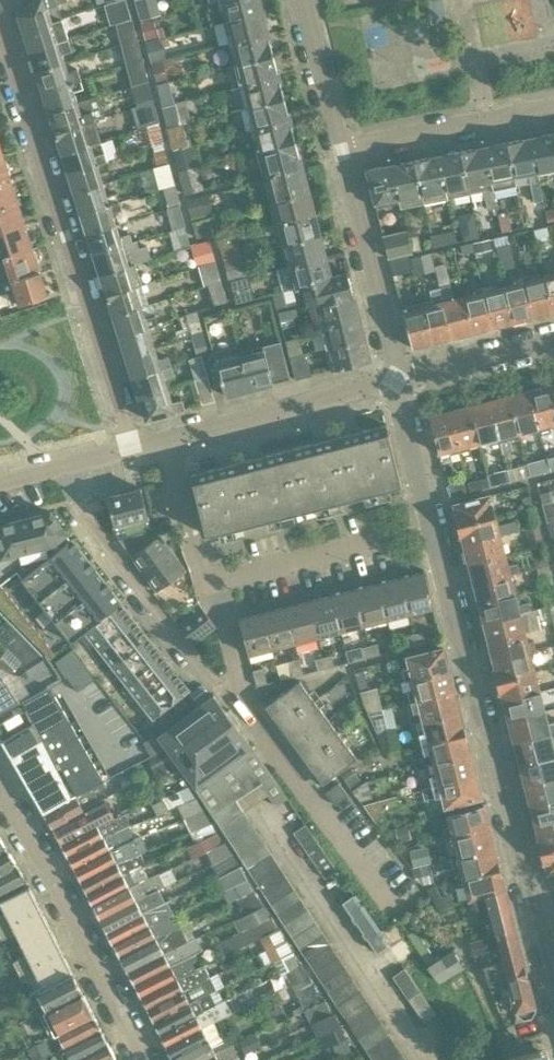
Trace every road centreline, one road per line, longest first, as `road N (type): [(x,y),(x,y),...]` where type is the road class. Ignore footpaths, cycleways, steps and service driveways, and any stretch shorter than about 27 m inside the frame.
road 1 (residential): [(553,992),(405,379)]
road 2 (residential): [(0,34),(127,452)]
road 3 (residential): [(146,1059),(0,789)]
road 4 (residential): [(239,706),(50,473)]
road 5 (residential): [(165,443),(405,379)]
road 6 (residential): [(385,897),(239,706)]
road 7 (residential): [(405,379),(352,154)]
road 8 (residential): [(352,154),(553,120)]
road 9 (residential): [(218,585),(385,539)]
road 10 (residential): [(352,154),(306,0)]
road 11 (residential): [(218,585),(205,573),(165,443)]
road 12 (residential): [(405,379),(553,343)]
road 13 (residential): [(239,706),(240,668),(218,585)]

